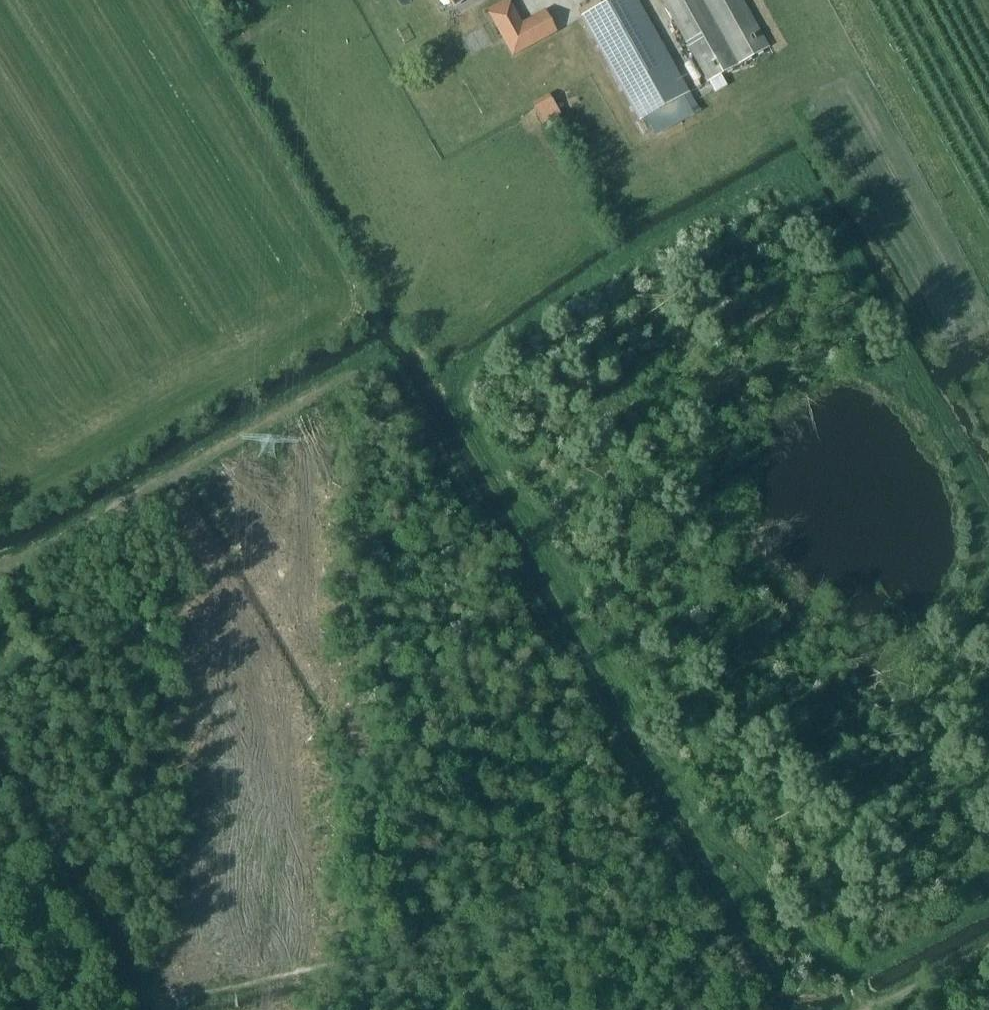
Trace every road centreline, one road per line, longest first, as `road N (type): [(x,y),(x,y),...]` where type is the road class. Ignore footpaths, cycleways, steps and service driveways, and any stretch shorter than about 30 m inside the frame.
road 1 (track): [(988,492),(795,160),(585,285),(450,385),(723,850),(803,936)]
road 2 (track): [(669,841),(402,388),(375,365),(349,367),(33,559),(0,567)]
road 3 (track): [(153,1008),(393,947),(467,921),(619,842),(648,837),(669,841),(770,1009)]
road 4 (track): [(155,1009),(0,758)]
road 5 (track): [(870,1009),(849,978),(988,907)]
road 6 (track): [(988,959),(880,1009)]

